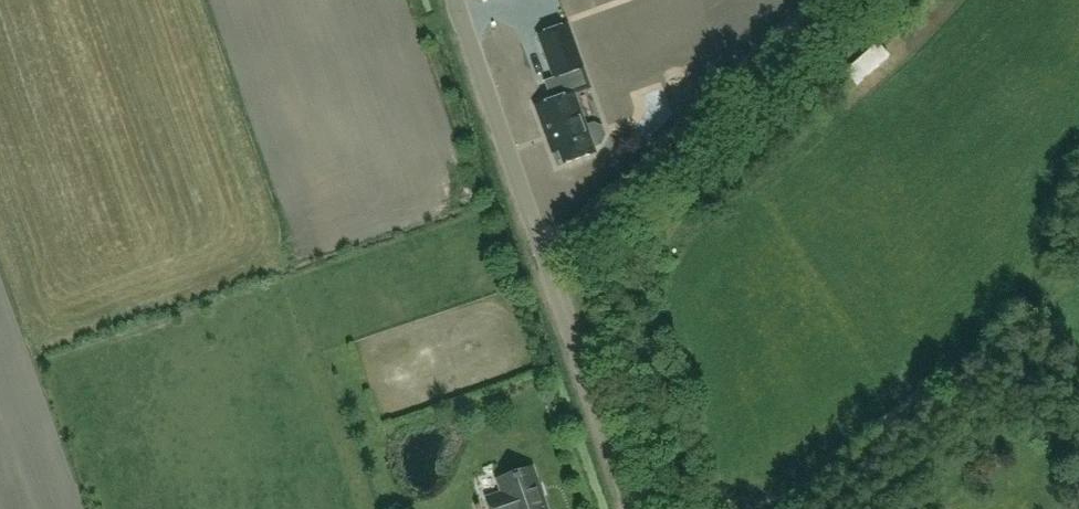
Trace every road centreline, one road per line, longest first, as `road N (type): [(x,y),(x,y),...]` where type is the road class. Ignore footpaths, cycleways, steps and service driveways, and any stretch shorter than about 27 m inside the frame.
road 1 (unclassified): [(635,508),(457,0)]

